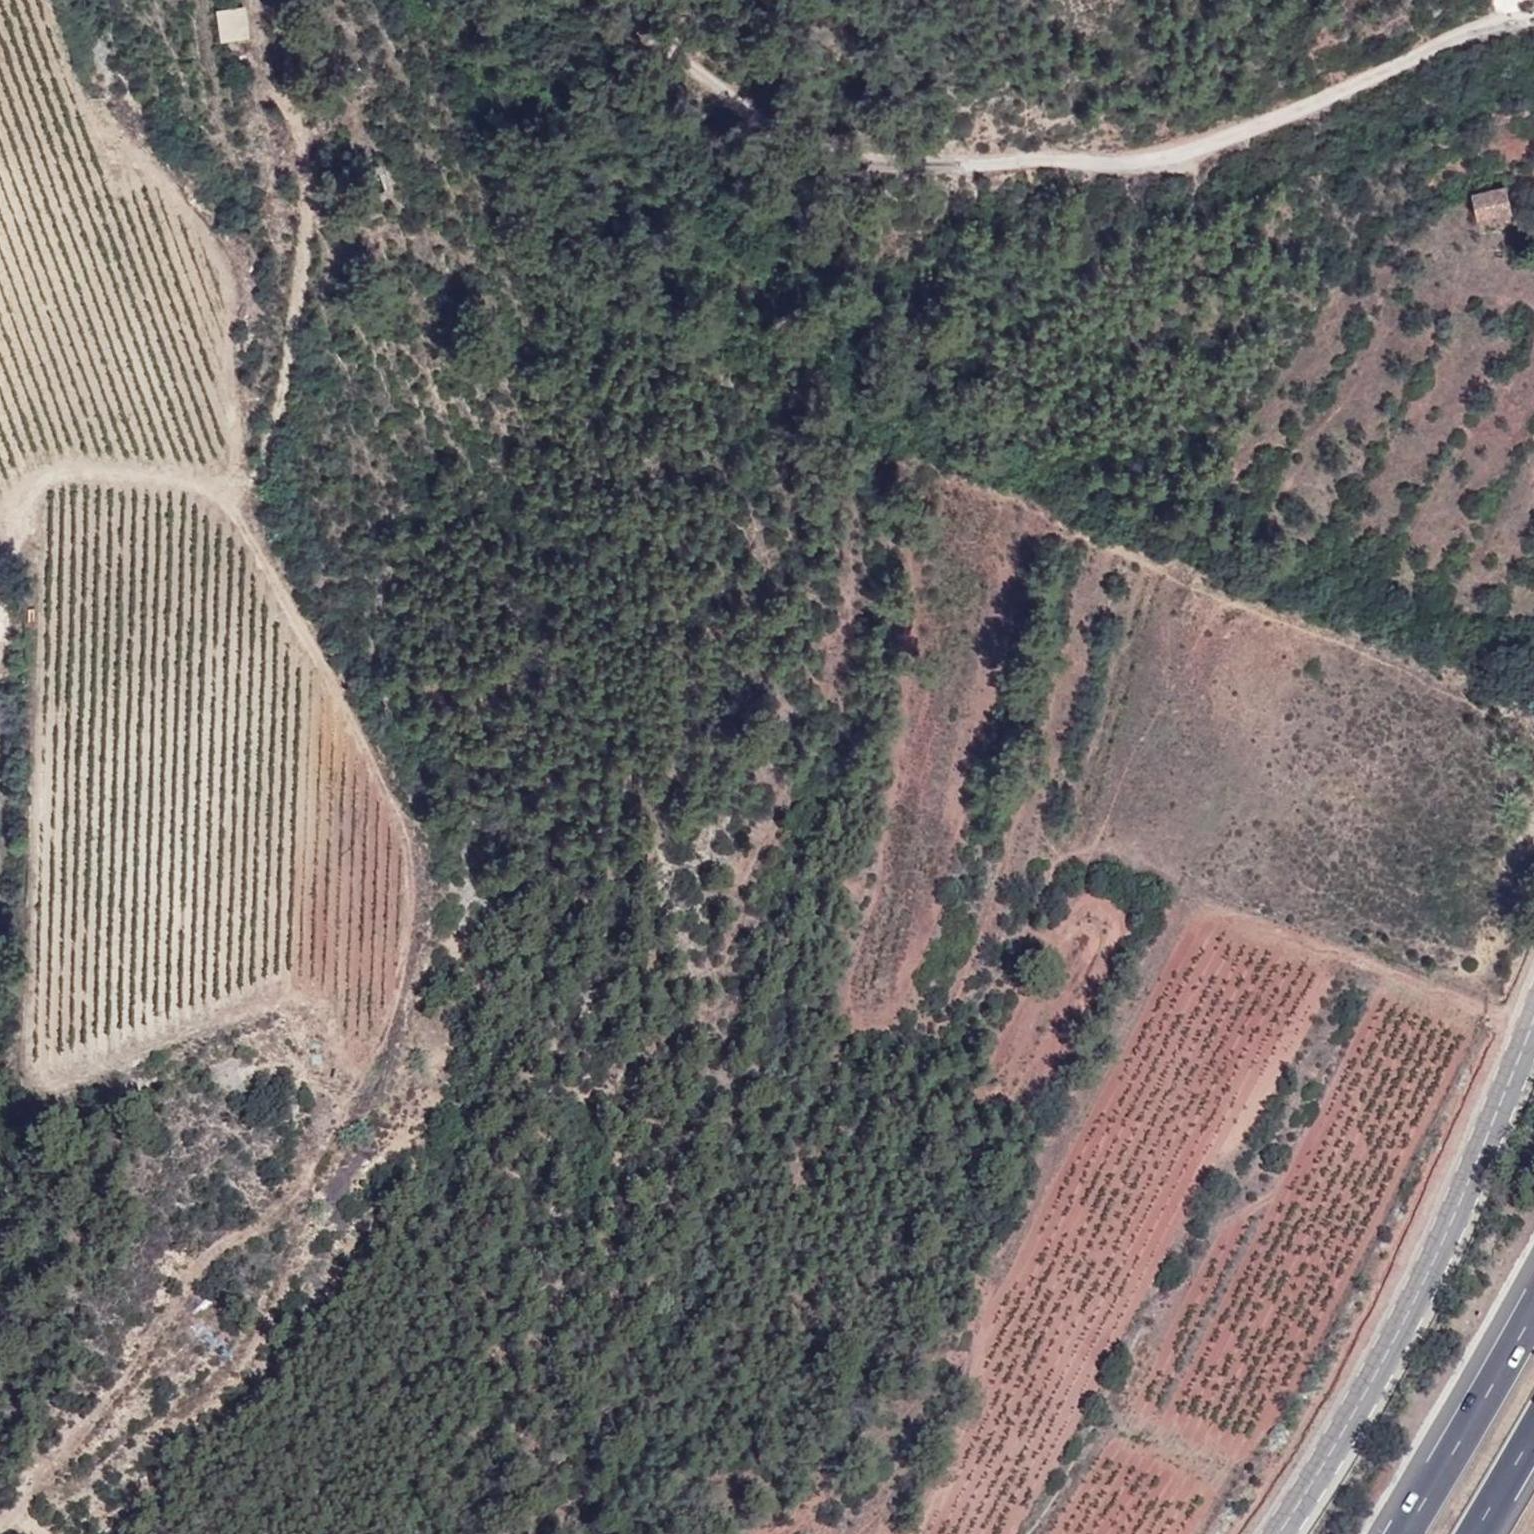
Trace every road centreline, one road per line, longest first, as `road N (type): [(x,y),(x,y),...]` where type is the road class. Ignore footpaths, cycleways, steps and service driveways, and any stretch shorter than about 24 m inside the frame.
road 1 (track): [(603,0),(799,147),(876,161),(1018,164),(1044,157),(1119,167),(1171,161),(1497,26),(1533,20)]
road 2 (secondary): [(1533,1024),(1362,1403),(1278,1533)]
road 3 (motorway): [(1533,1305),(1402,1533)]

